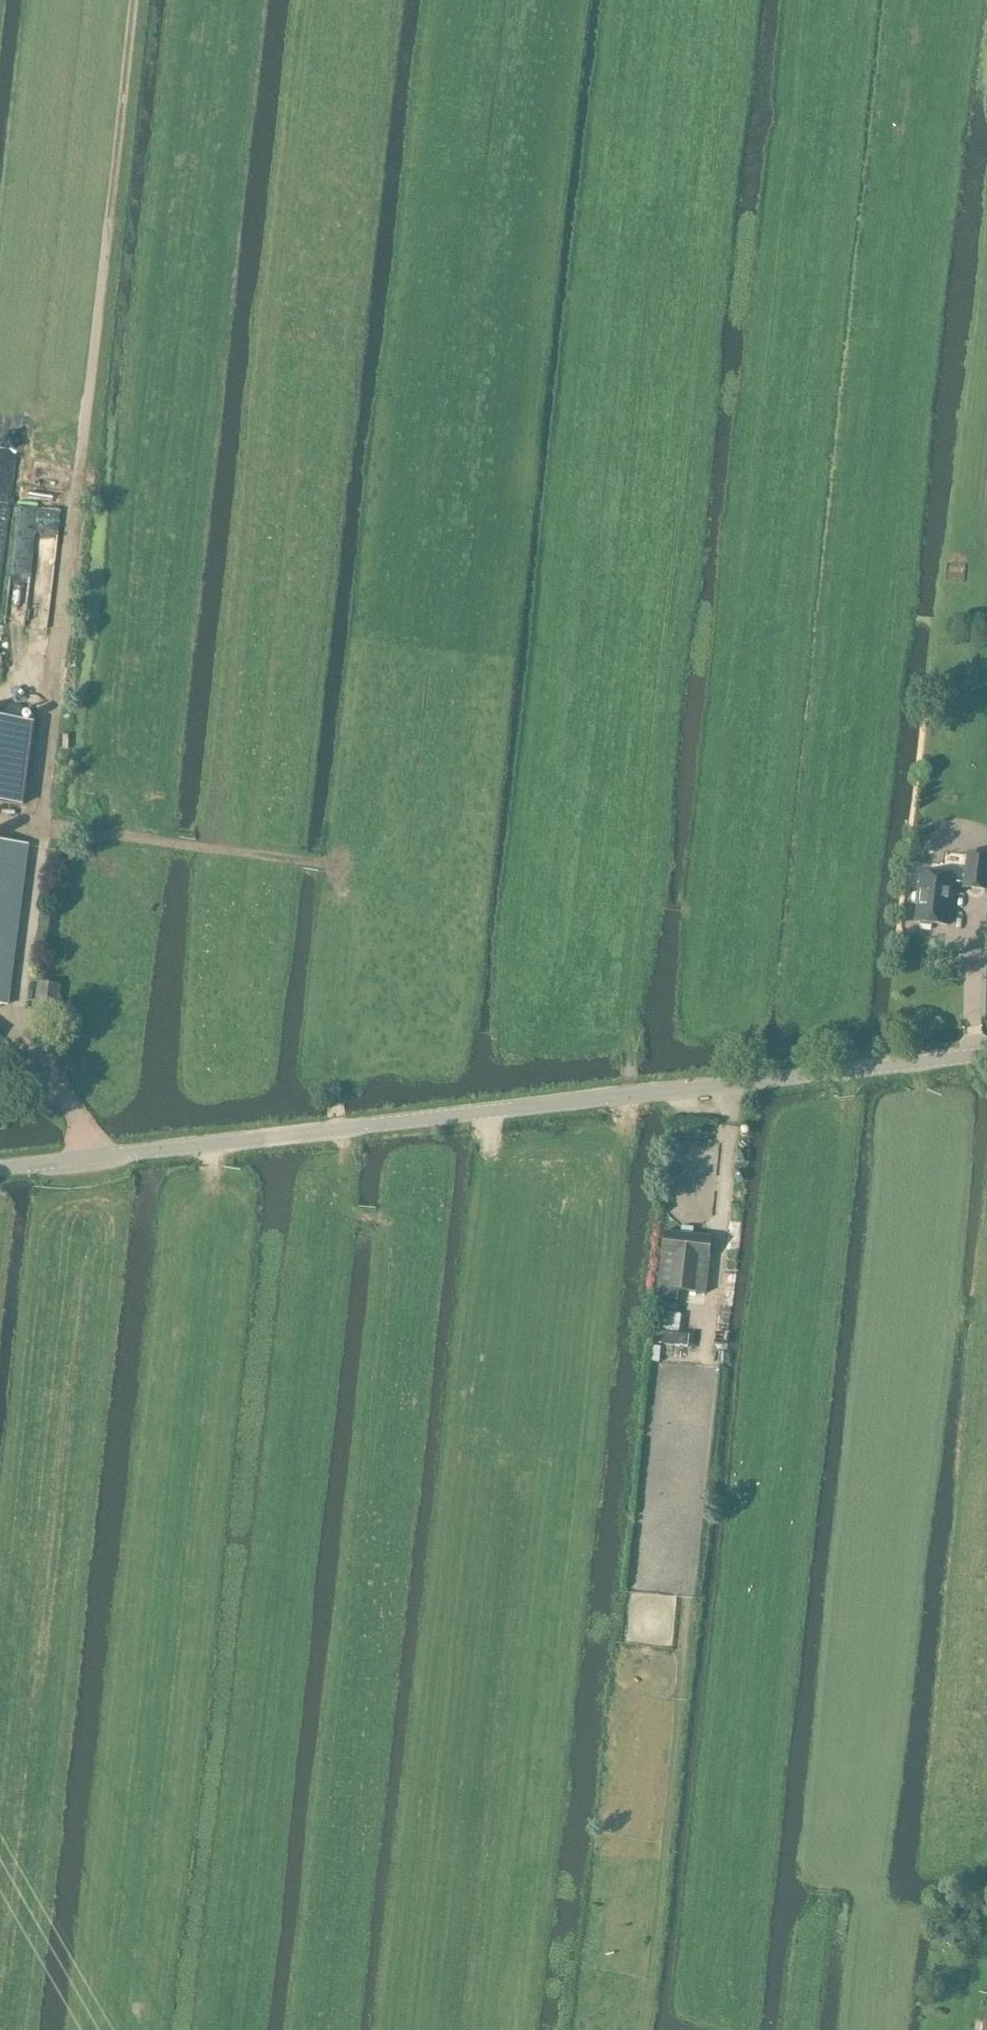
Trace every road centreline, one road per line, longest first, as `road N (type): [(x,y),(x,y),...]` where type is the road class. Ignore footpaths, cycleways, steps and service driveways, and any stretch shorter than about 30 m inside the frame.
road 1 (unclassified): [(0,1167),(986,1054)]
road 2 (track): [(86,2029),(175,1271),(212,1188),(211,1144)]
road 3 (track): [(344,1126),(338,1110),(370,858),(153,835),(184,535)]

